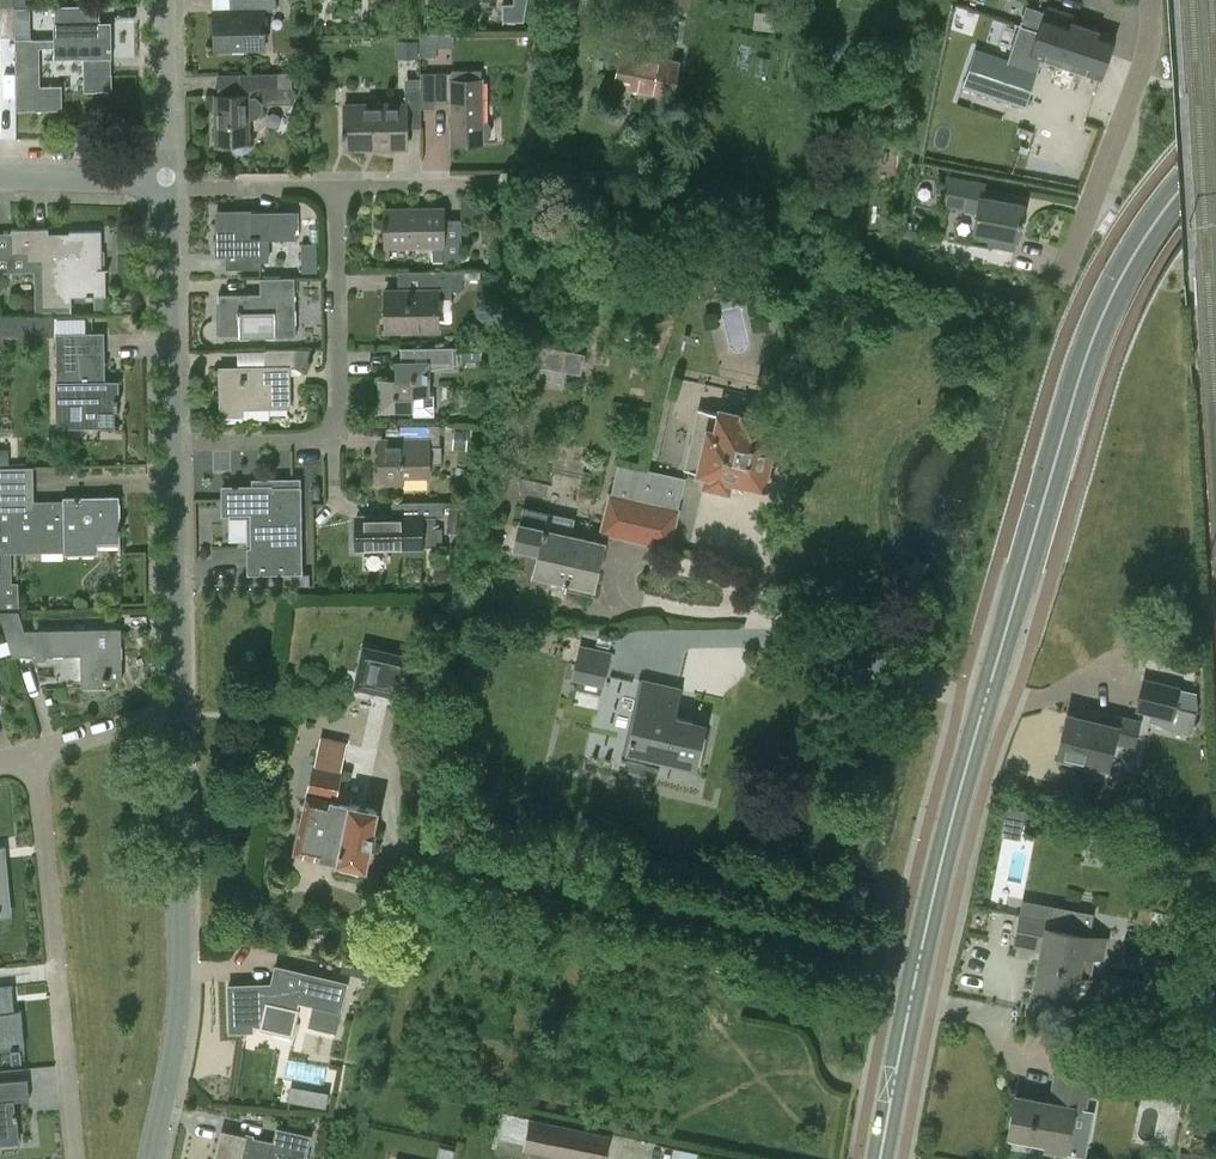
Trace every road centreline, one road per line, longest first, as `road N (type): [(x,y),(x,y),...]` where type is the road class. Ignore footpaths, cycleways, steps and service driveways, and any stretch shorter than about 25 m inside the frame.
road 1 (secondary): [(882,1158),(942,858),(1086,357),(1134,253),(1215,148)]
road 2 (residential): [(148,1158),(178,1002),(173,714)]
road 3 (residential): [(170,446),(329,436),(336,424),(337,187)]
road 4 (residential): [(75,1158),(39,754)]
road 5 (residential): [(1149,0),(1142,67),(1062,275)]
road 6 (residential): [(173,714),(170,446)]
road 7 (residential): [(170,446),(167,189)]
road 8 (residential): [(167,177),(163,0)]
road 9 (residential): [(167,189),(337,187)]
road 10 (residential): [(0,175),(167,177)]
road 11 (residential): [(337,187),(503,185)]
road 12 (residential): [(39,754),(173,714)]

